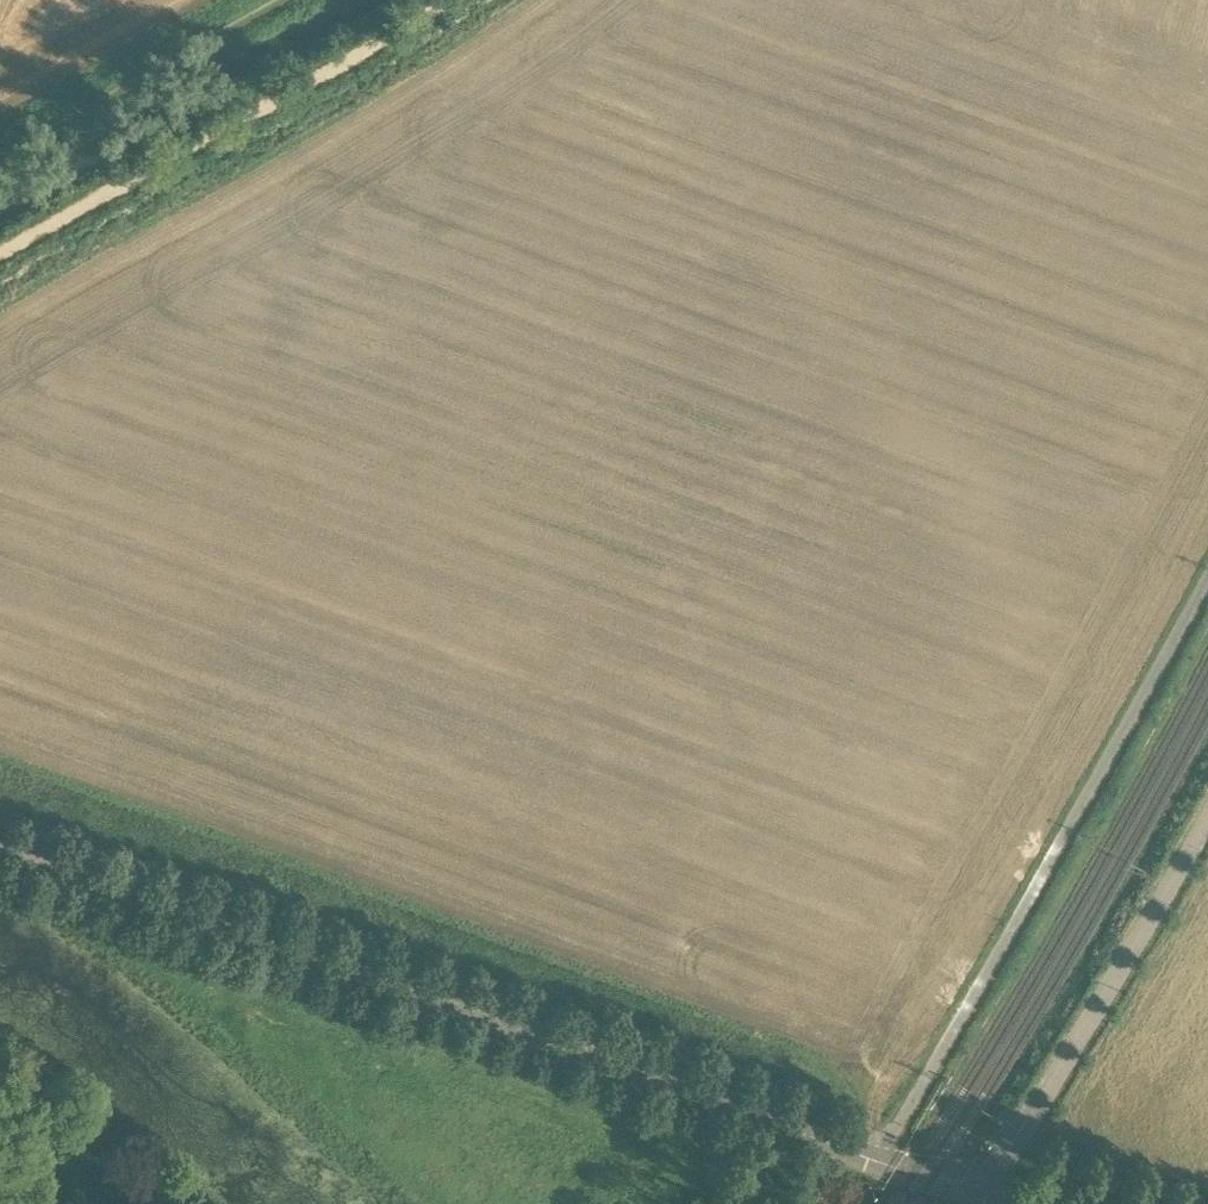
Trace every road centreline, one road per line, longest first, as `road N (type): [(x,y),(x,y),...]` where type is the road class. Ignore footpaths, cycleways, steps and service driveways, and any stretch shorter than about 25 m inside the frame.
road 1 (unclassified): [(0,853),(870,1154),(964,1178),(1003,1151),(1207,810)]
road 2 (track): [(870,1154),(1207,564)]
road 3 (track): [(0,256),(447,0)]
road 4 (track): [(0,161),(284,0)]

